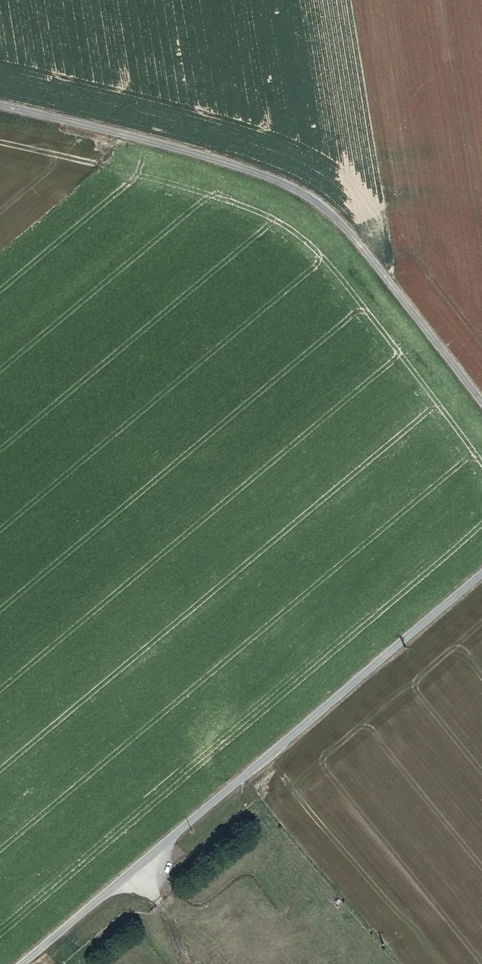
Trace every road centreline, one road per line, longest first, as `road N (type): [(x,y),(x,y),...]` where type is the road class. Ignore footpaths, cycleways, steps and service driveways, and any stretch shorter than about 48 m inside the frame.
road 1 (unclassified): [(22,963),(481,573)]
road 2 (unclassified): [(481,403),(358,243),(293,187),(0,106)]

